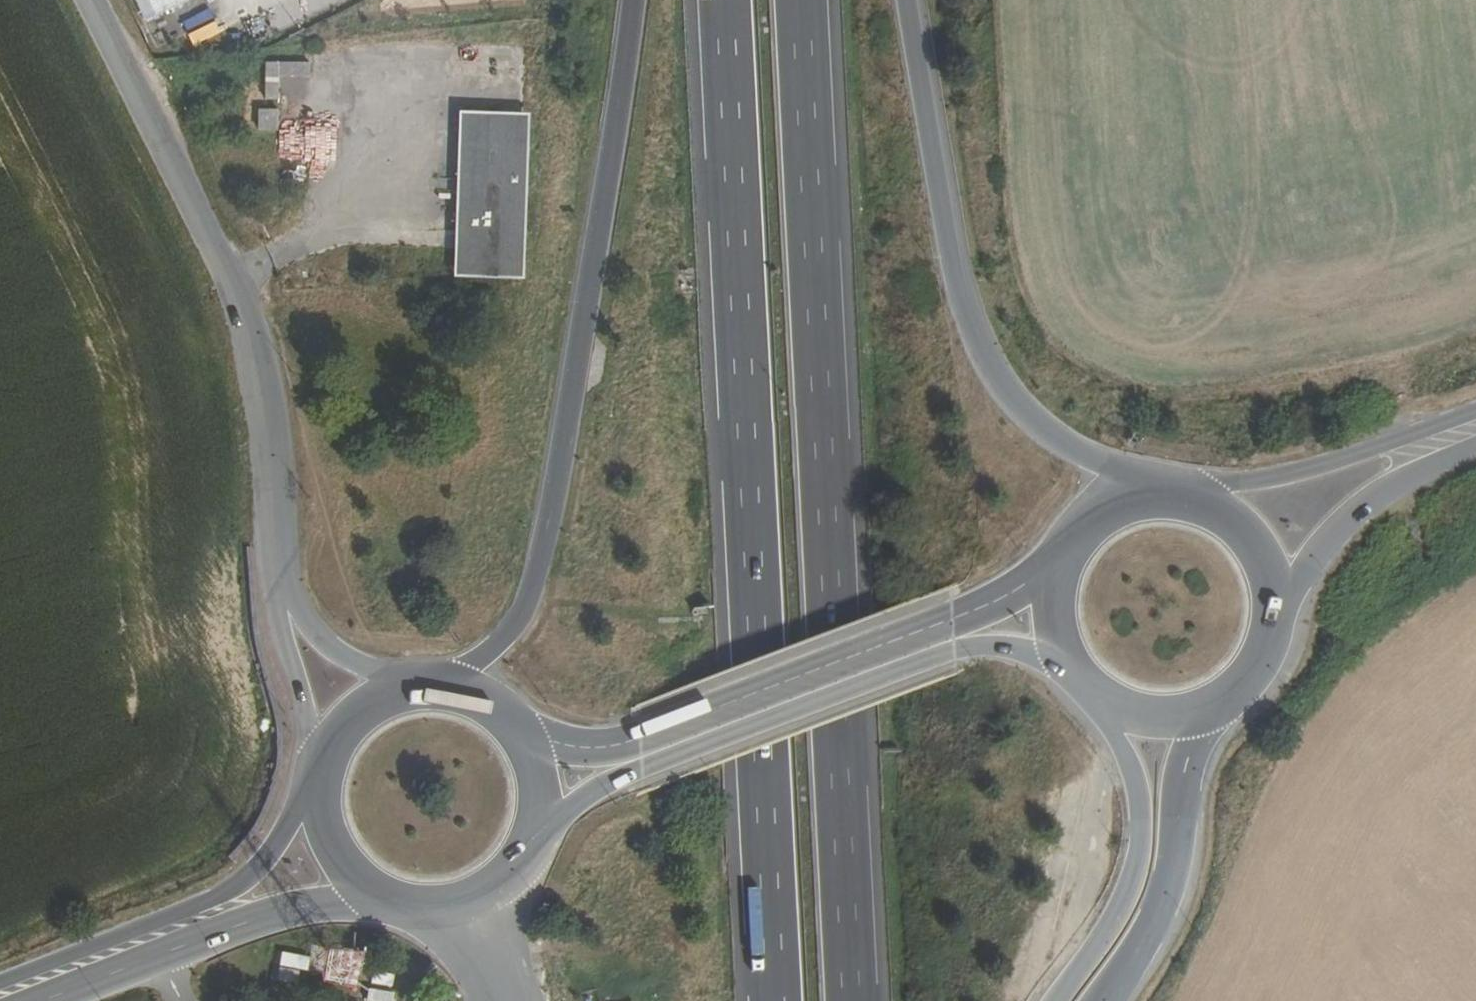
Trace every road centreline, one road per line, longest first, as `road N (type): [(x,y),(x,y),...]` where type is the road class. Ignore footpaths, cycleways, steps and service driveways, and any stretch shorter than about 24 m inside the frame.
road 1 (motorway): [(721,0),(773,1000)]
road 2 (motorway): [(856,1000),(808,0)]
road 3 (motorway): [(638,0),(546,561),(510,636),(442,690)]
road 4 (tertiary): [(282,593),(269,423),(235,288),(87,0)]
road 5 (motorway): [(1155,499),(1039,425),(977,335),(913,82),(902,0)]
road 6 (secondary): [(1068,557),(966,608),(625,738),(595,743),(518,730)]
road 7 (secondary): [(540,828),(965,655),(1019,653),(1071,667)]
road 8 (secondary): [(321,792),(261,866),(229,890),(0,984)]
road 9 (secondary): [(46,1000),(264,916),(342,901),(399,906)]
road 10 (secondary): [(1105,702),(1140,797),(1143,859),(1135,894),(1064,1000)]
road 11 (tertiary): [(1475,414),(1325,469),(1176,499)]
road 12 (secondary): [(1111,1000),(1172,890),(1186,780),(1213,710)]
road 13 (tertiary): [(1277,614),(1345,528),(1387,495),(1475,452)]
road 14 (tertiary): [(282,593),(286,639),(324,773)]
road 15 (secondary): [(1277,614),(1265,560),(1249,537),(1228,518),(1176,499)]
road 16 (tertiary): [(406,692),(334,653),(282,593)]
road 17 (secondary): [(321,792),(324,829),(340,863),(366,890),(399,906)]
road 18 (secondary): [(1213,710),(1258,671),(1277,614)]
road 19 (secondary): [(406,692),(354,721),(324,773)]

